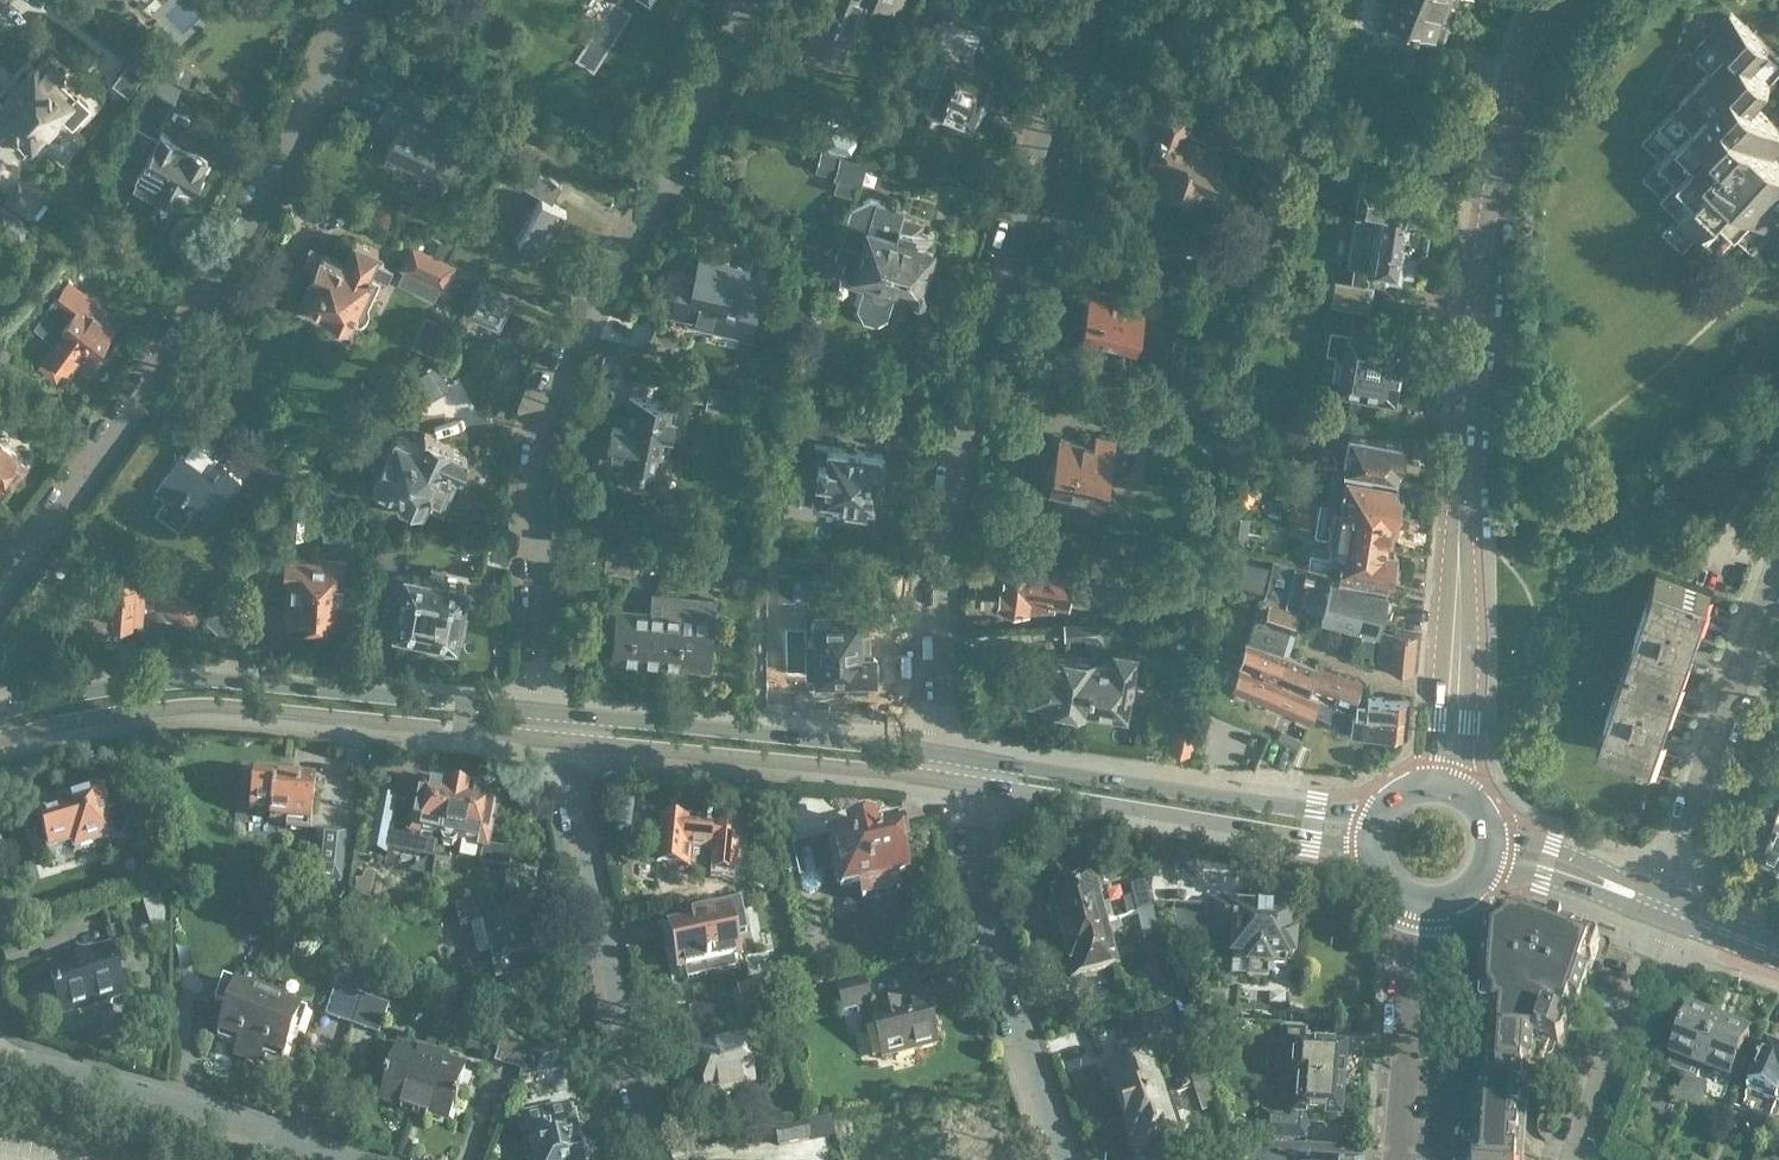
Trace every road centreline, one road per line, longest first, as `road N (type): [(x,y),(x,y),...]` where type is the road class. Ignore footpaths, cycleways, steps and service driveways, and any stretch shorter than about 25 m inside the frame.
road 1 (tertiary): [(1446,785),(1474,312),(1495,166),(1546,0)]
road 2 (residential): [(954,757),(942,600),(949,522),(981,340),(1080,0)]
road 3 (residential): [(749,0),(710,92),(574,338),(549,404),(536,454),(535,562),(559,713)]
road 4 (residential): [(0,597),(68,484),(153,376),(352,0)]
road 5 (primary): [(0,737),(215,704),(564,741)]
road 6 (primary): [(559,713),(236,682),(170,683),(0,714)]
road 7 (primary): [(1381,808),(1317,810),(954,757)]
road 8 (residential): [(653,1159),(564,741)]
road 9 (primary): [(959,783),(1310,841),(1372,858)]
road 10 (primary): [(954,757),(559,713)]
road 11 (primary): [(564,741),(959,783)]
road 12 (residential): [(1065,1159),(995,955),(959,783)]
road 13 (residential): [(0,1054),(355,1159)]
road 14 (residential): [(1665,909),(1685,826),(1778,566)]
road 15 (residential): [(1575,1159),(1665,909)]
road 16 (tertiary): [(1401,1159),(1428,904)]
road 17 (primary): [(1491,847),(1665,909)]
road 18 (primary): [(1665,909),(1778,955)]

